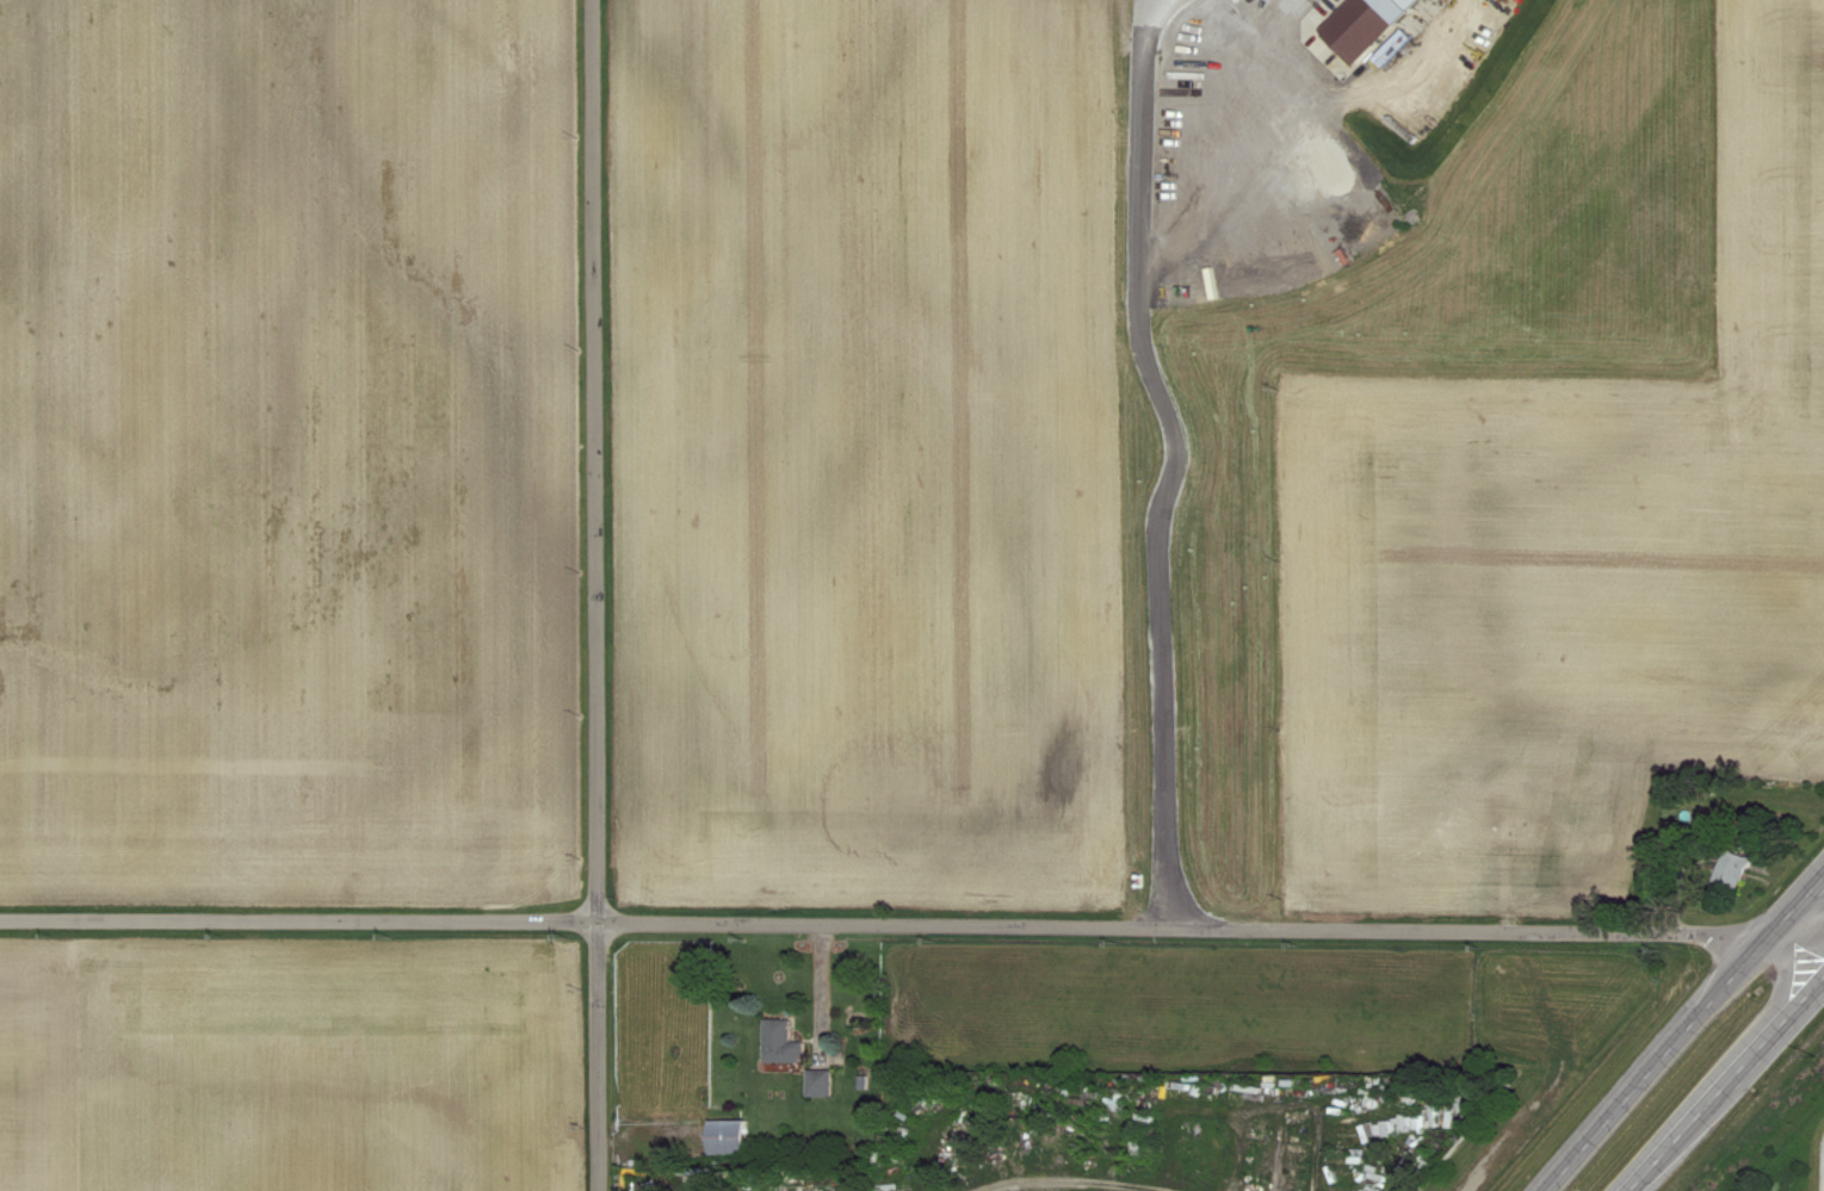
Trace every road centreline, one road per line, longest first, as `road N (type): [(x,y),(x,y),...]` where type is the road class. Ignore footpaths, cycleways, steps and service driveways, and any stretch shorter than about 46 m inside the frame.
road 1 (residential): [(1767,935),(0,920)]
road 2 (residential): [(599,1190),(592,0)]
road 3 (primary): [(1823,870),(1546,1190)]
road 4 (primary): [(1634,1190),(1823,981)]

